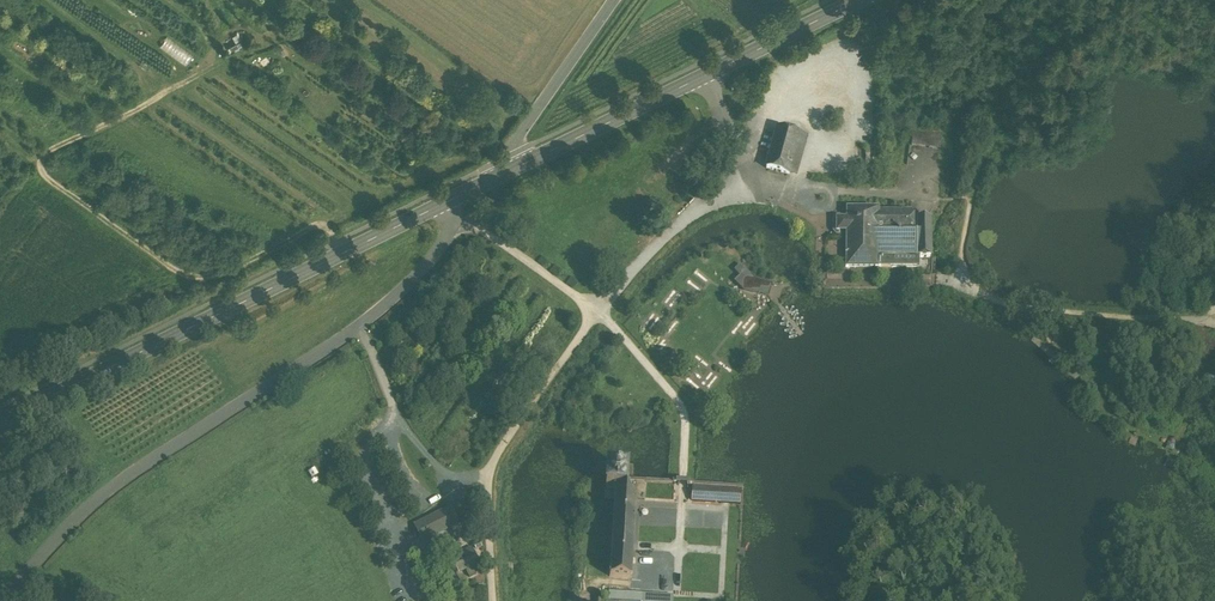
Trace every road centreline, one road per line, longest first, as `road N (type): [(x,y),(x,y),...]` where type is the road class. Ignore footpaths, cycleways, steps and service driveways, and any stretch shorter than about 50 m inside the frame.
road 1 (residential): [(454,219),(408,286),(99,499),(4,600)]
road 2 (track): [(224,61),(42,155),(41,169),(192,276),(217,275),(323,225),(348,251)]
road 3 (secondary): [(454,198),(0,422)]
road 4 (secondary): [(855,0),(508,171)]
road 5 (track): [(1209,324),(1042,310),(961,282)]
road 6 (track): [(970,201),(999,102),(1054,0)]
road 7 (track): [(760,180),(695,210),(596,312)]
road 8 (residential): [(613,0),(515,140),(508,171)]

